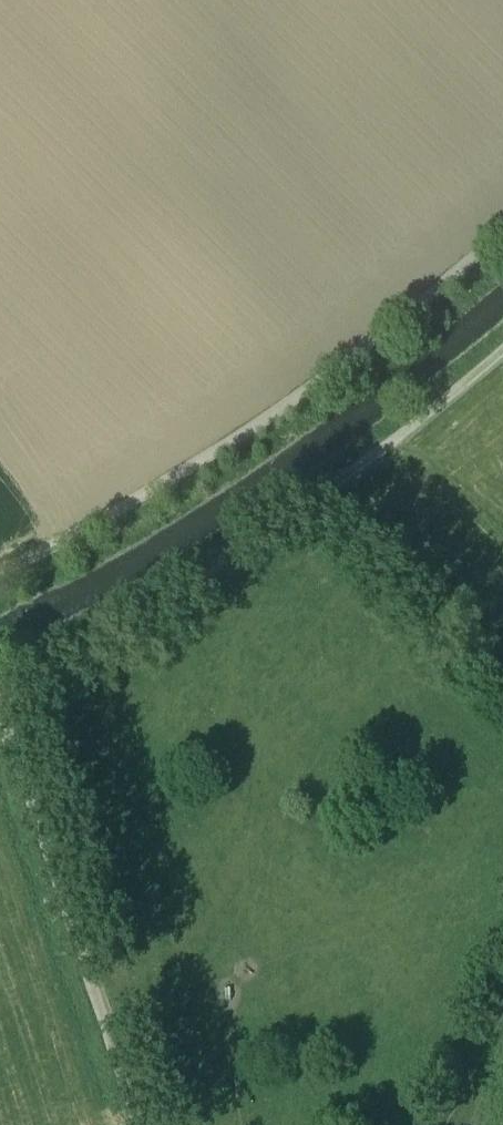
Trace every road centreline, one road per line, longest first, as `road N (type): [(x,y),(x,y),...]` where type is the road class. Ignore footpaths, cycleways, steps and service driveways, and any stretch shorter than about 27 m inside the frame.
road 1 (track): [(0,573),(125,511),(285,406),(502,230)]
road 2 (track): [(133,1124),(0,724)]

